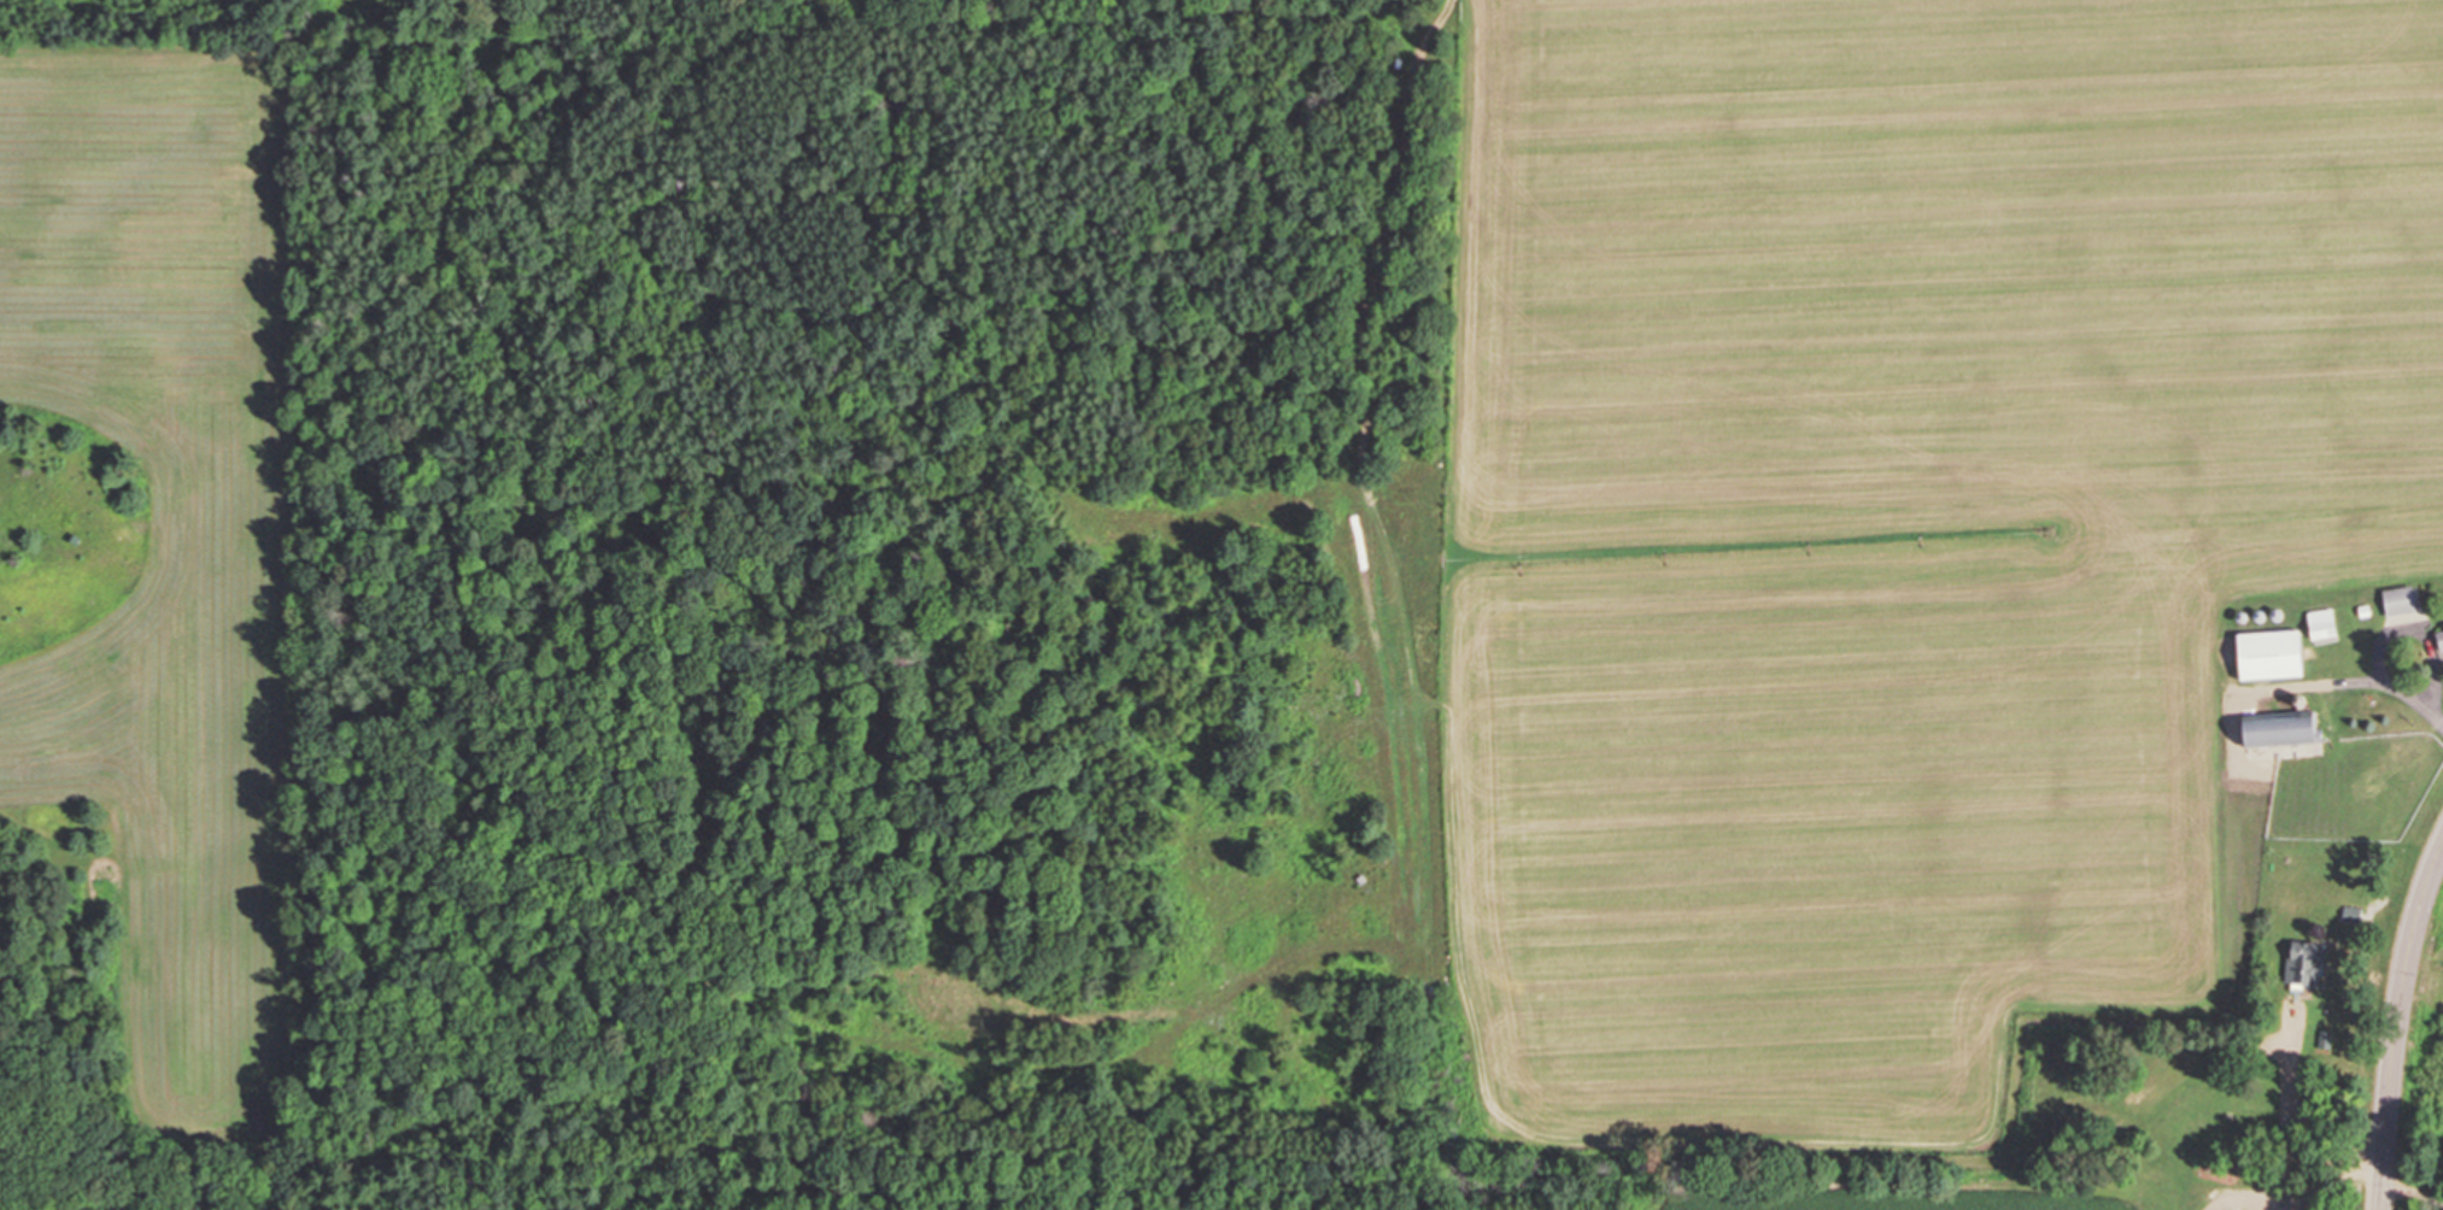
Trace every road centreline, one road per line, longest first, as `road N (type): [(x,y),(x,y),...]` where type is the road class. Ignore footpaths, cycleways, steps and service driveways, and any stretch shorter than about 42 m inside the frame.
road 1 (secondary): [(2442,846),(2407,958),(2378,1209)]

